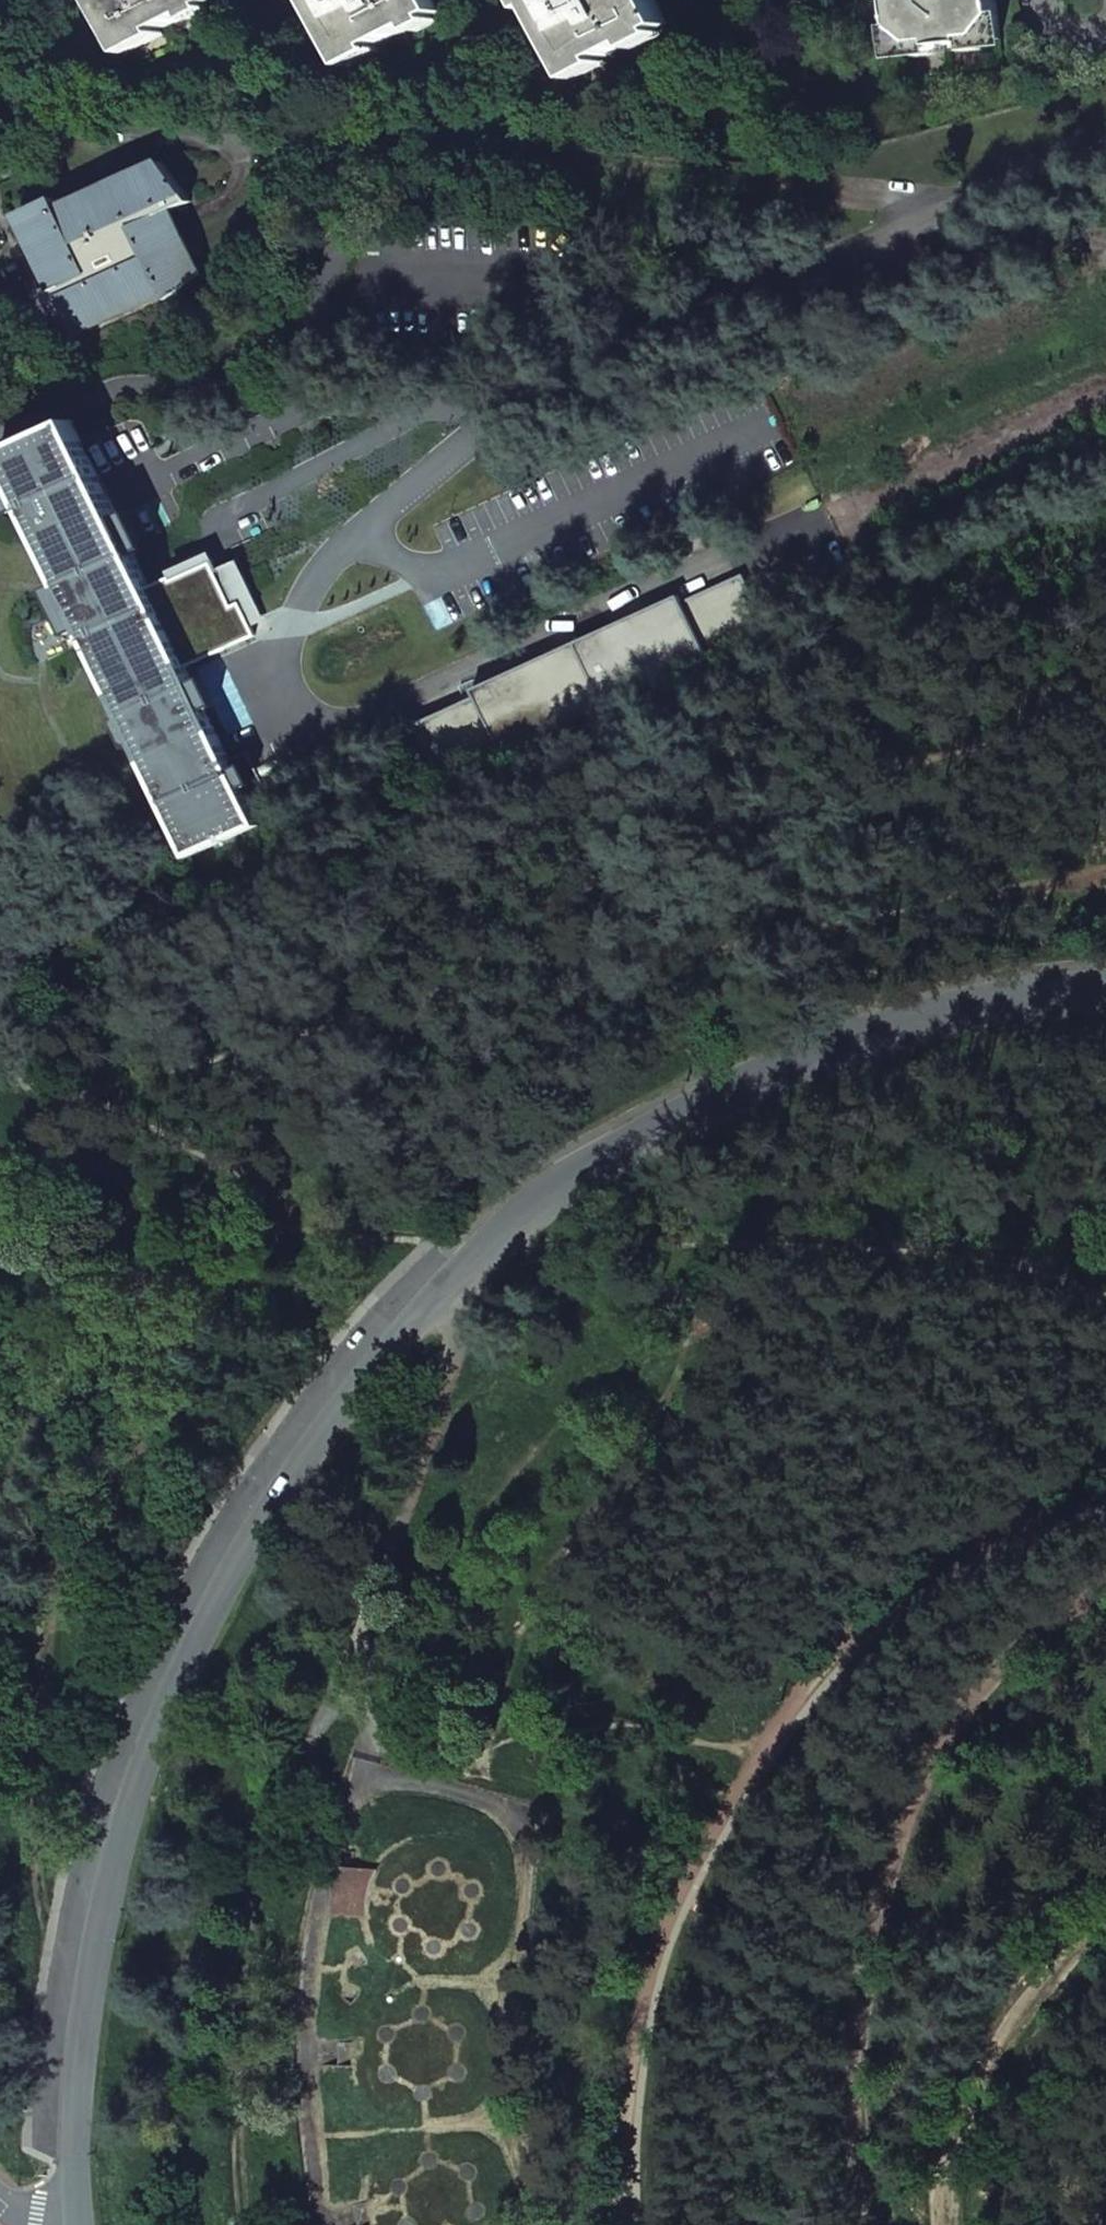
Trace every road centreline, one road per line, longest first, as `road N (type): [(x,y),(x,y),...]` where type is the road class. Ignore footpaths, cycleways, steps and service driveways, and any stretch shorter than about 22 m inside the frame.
road 1 (residential): [(1105,988),(1048,989),(771,1070),(613,1149),(480,1233),(350,1354),(167,1662),(108,1839),(84,1934),(72,2040),(72,2224)]

